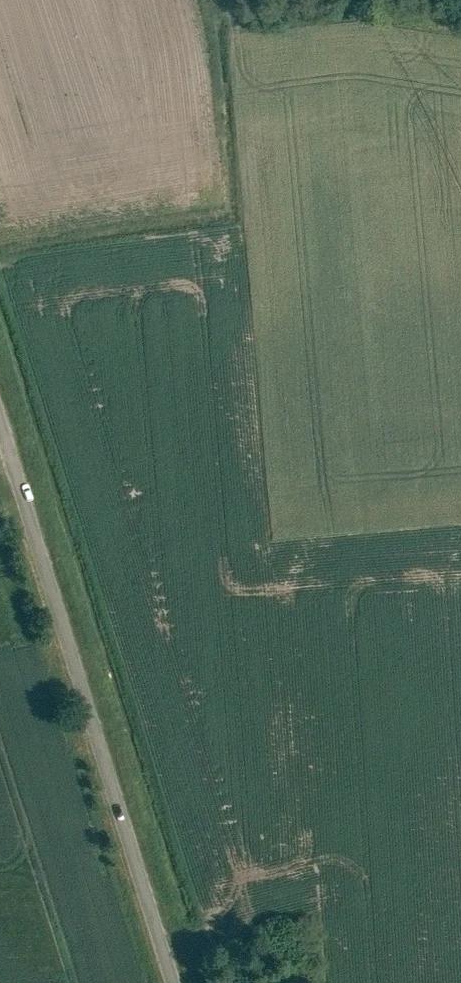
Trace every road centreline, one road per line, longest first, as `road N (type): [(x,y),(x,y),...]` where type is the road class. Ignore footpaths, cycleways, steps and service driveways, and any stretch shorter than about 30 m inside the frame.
road 1 (unclassified): [(0,423),(174,982)]

